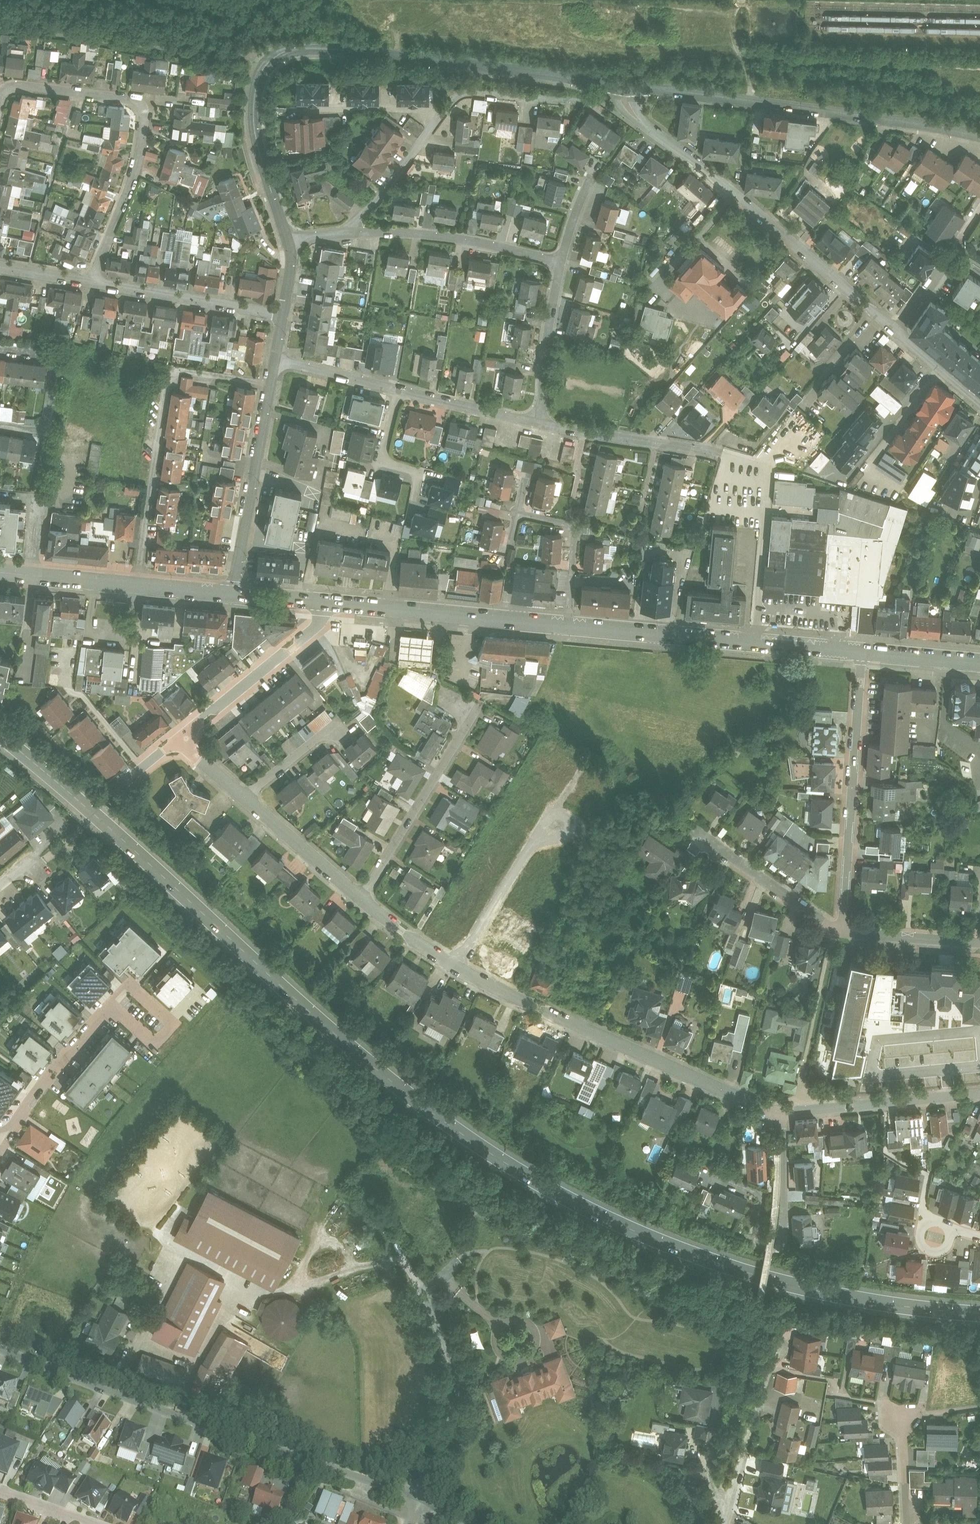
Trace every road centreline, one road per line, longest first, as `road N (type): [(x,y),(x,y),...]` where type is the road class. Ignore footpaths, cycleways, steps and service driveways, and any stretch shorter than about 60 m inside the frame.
road 1 (secondary): [(0,734),(345,1041),(487,1150),(579,1204),(736,1268),(831,1292),(979,1312)]
road 2 (residential): [(627,88),(350,52),(286,52),(265,68),(255,95),(256,133),(290,236)]
road 3 (residential): [(979,402),(640,122),(625,103),(627,88)]
road 4 (residential): [(0,1346),(419,1496)]
road 5 (residential): [(627,88),(979,136)]
road 6 (residential): [(458,964),(782,1109)]
road 7 (residential): [(0,96),(24,86),(140,104),(135,162),(90,281)]
road 8 (residential): [(140,585),(173,372),(269,386)]
road 9 (residential): [(346,232),(462,94),(575,101)]
road 10 (tertiary): [(570,625),(861,650)]
road 11 (residential): [(841,931),(861,650)]
road 12 (residential): [(437,691),(476,711),(361,898)]
road 13 (residential): [(782,1109),(777,1242),(758,1238),(756,1191),(707,1174)]
road 14 (tertiary): [(340,604),(570,625)]
road 15 (residential): [(422,1290),(463,1401),(419,1496)]
road 16 (residential): [(560,262),(447,236),(346,232)]
road 17 (residential): [(177,739),(340,604)]
road 18 (residential): [(269,386),(231,593)]
road 19 (residential): [(782,1109),(979,1093)]
road 20 (residential): [(284,313),(90,281)]
road 21 (residential): [(725,1523),(777,1340)]
road 22 (residential): [(570,625),(576,527),(517,513),(524,483)]
road 23 (residential): [(835,1390),(887,1405),(900,1422),(907,1523)]
road 24 (residential): [(712,452),(538,421)]
road 25 (residential): [(841,931),(699,826)]
road 26 (residential): [(458,964),(530,846),(557,825)]
road 27 (residential): [(0,1138),(111,1009)]
road 28 (residential): [(0,425),(45,425),(56,370),(54,358),(0,347)]
road 29 (residential): [(538,421),(560,262)]
road 30 (residential): [(246,799),(361,898)]
road 31 (residential): [(538,421),(399,388)]
road 32 (tertiary): [(0,572),(140,585)]
road 33 (residential): [(979,942),(841,931)]
road 34 (residential): [(415,497),(418,473),(383,461),(399,388)]
road 35 (residential): [(399,388),(275,358)]
road 36 (residential): [(111,1009),(134,984),(178,1024),(157,1045)]

